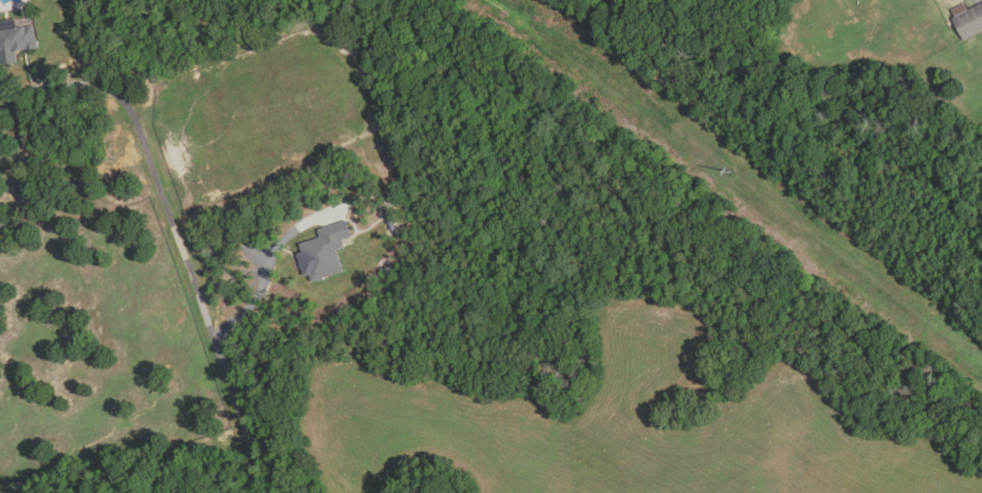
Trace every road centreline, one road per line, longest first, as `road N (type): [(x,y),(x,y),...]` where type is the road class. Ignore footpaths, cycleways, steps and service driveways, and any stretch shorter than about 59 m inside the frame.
road 1 (residential): [(265,492),(143,135),(118,95)]

